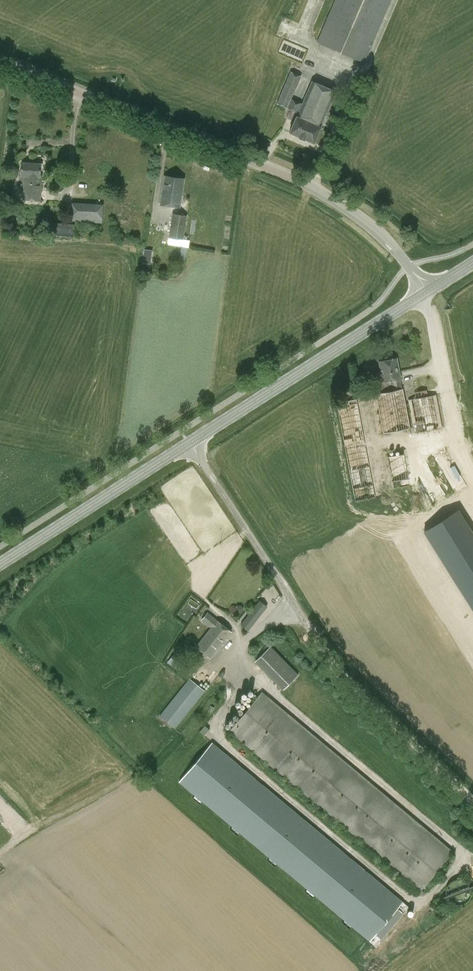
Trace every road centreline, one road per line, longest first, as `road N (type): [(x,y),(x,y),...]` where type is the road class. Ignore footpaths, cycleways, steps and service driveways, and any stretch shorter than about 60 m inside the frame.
road 1 (unclassified): [(426,292),(351,210),(0,62)]
road 2 (unclassified): [(472,793),(313,630),(191,443)]
road 3 (secondary): [(191,443),(426,292)]
road 4 (secondary): [(0,564),(191,443)]
road 5 (track): [(399,0),(319,194)]

